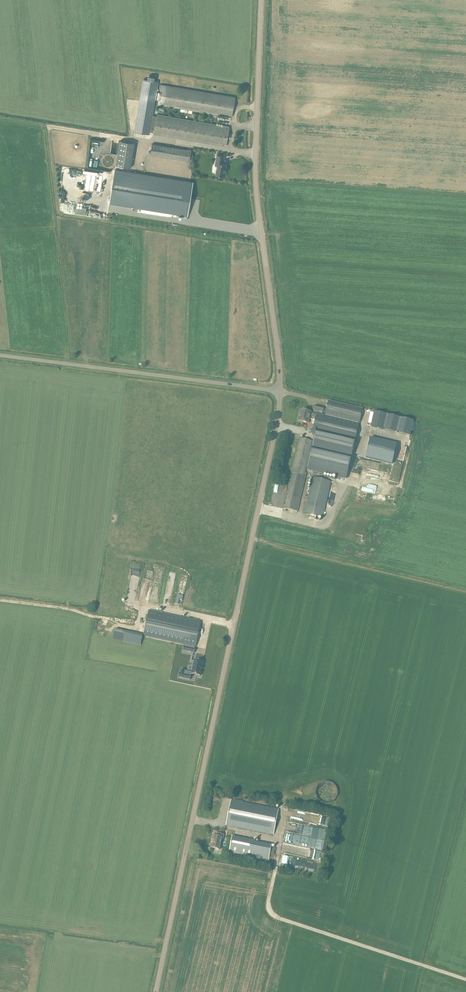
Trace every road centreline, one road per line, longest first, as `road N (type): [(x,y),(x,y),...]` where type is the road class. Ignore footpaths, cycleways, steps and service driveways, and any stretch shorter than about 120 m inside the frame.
road 1 (unclassified): [(156,991),(280,391)]
road 2 (unclassified): [(280,391),(281,347),(255,169),(260,0)]
road 3 (unclassified): [(280,391),(0,358)]

